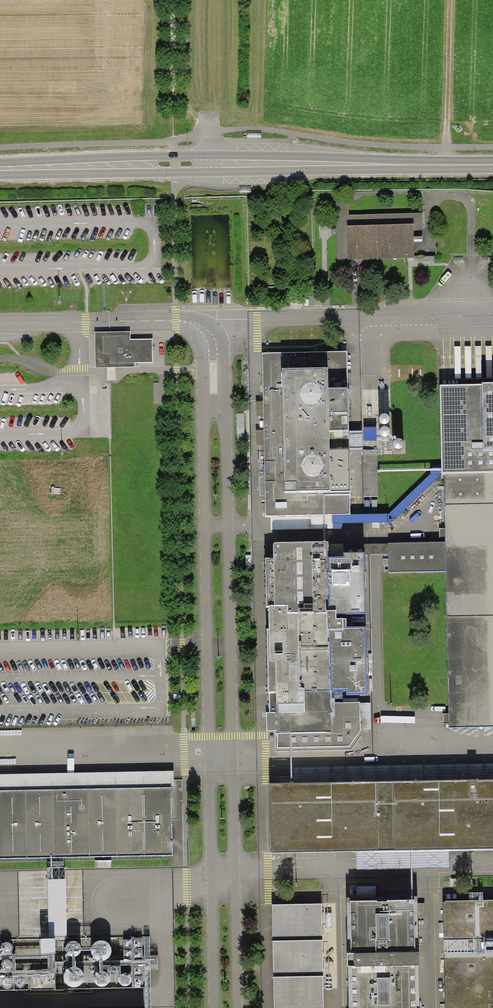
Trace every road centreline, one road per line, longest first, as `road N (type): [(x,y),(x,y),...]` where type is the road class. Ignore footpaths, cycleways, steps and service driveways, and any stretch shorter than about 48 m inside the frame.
road 1 (primary): [(0,169),(492,164)]
road 2 (track): [(212,164),(212,130),(172,82),(172,0)]
road 3 (track): [(450,0),(446,165)]

